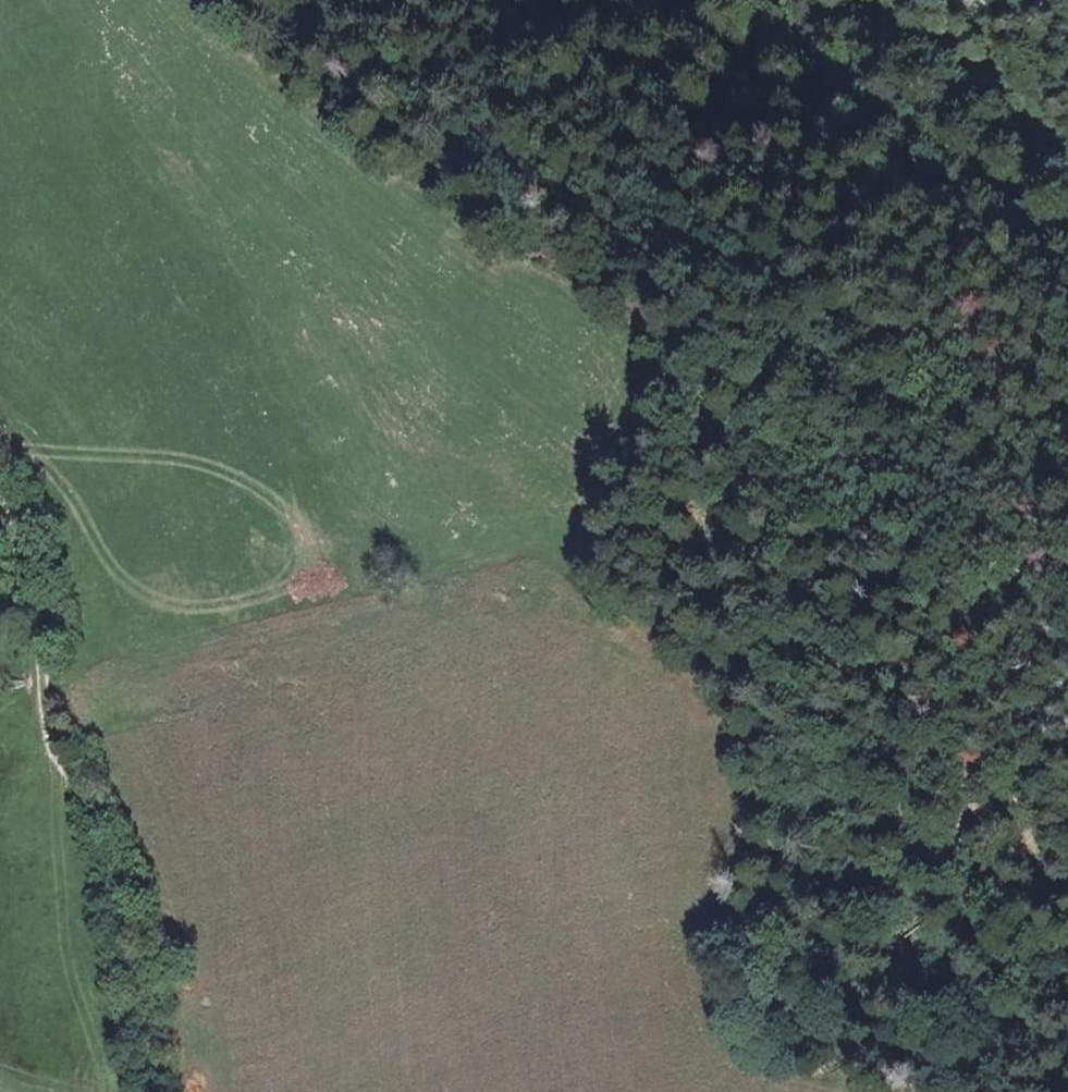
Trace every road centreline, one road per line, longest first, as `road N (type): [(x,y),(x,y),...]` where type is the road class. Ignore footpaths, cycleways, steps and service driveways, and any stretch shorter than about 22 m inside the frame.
road 1 (track): [(162,1091),(112,871),(46,727),(33,580),(0,488)]

